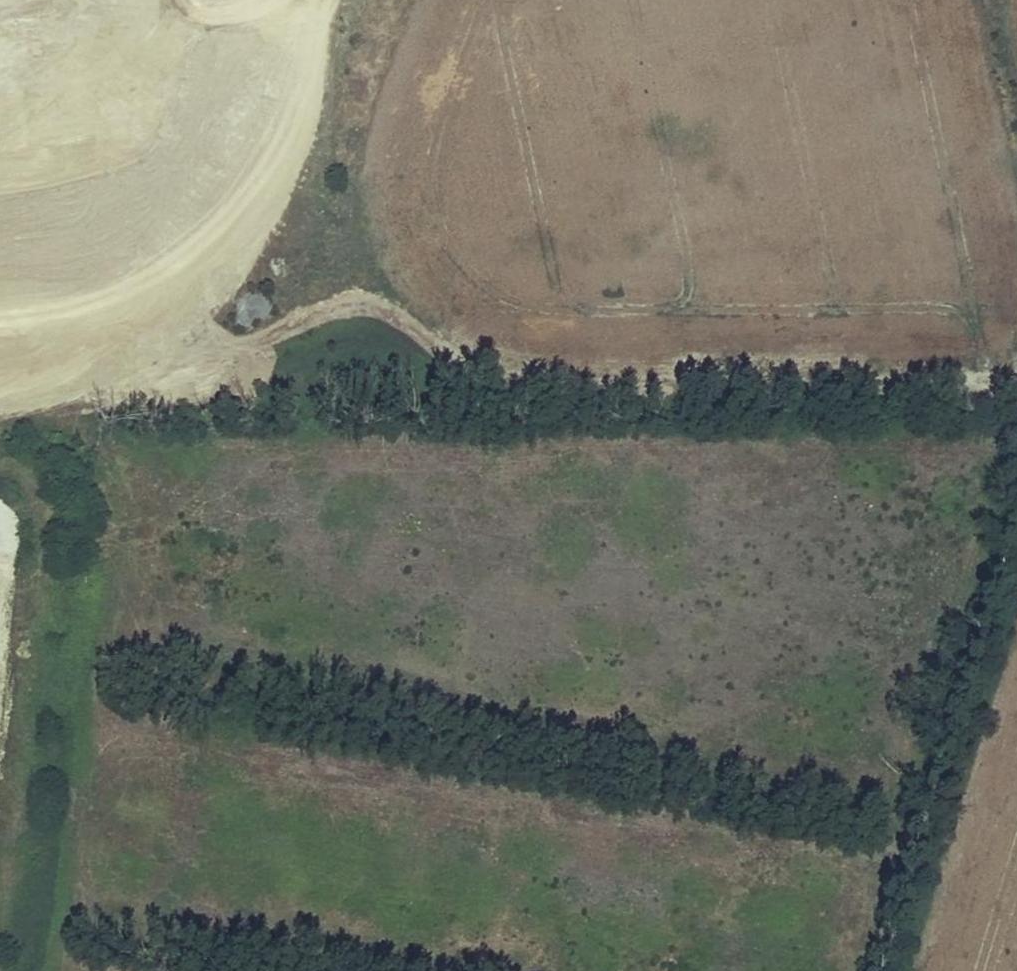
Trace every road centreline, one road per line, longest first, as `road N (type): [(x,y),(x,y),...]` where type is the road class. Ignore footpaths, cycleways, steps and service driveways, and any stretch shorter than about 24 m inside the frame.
road 1 (track): [(0,405),(54,406),(99,387),(181,323),(275,157),(309,0)]

